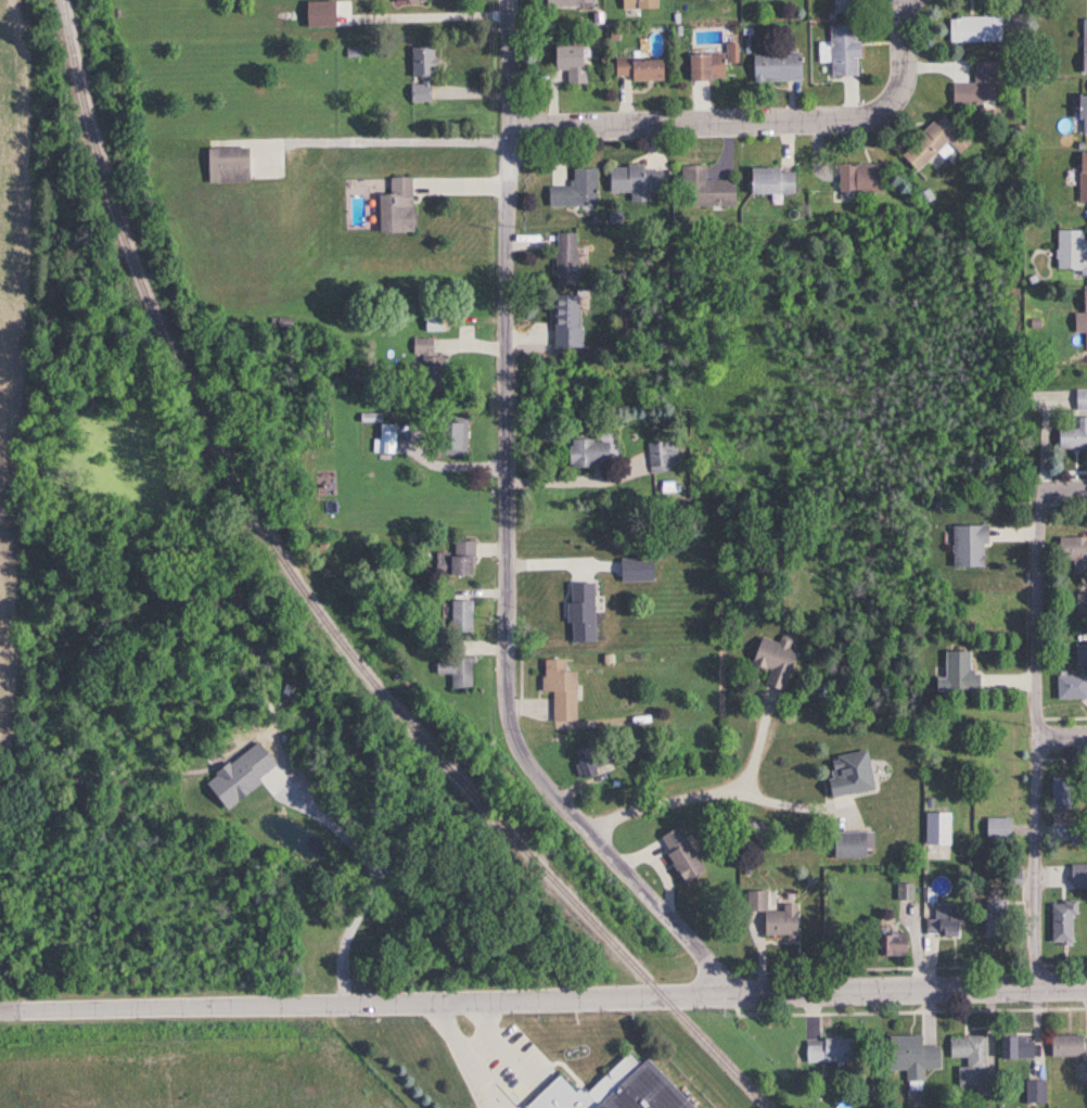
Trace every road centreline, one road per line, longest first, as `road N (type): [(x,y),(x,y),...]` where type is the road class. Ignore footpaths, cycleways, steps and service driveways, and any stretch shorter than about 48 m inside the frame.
road 1 (residential): [(1086,985),(0,1010)]
road 2 (residential): [(727,993),(559,801),(509,725),(509,0)]
road 3 (residential): [(507,123),(827,119),(879,111),(906,91),(912,0)]
road 4 (residential): [(1046,986),(1046,538),(1058,493)]

